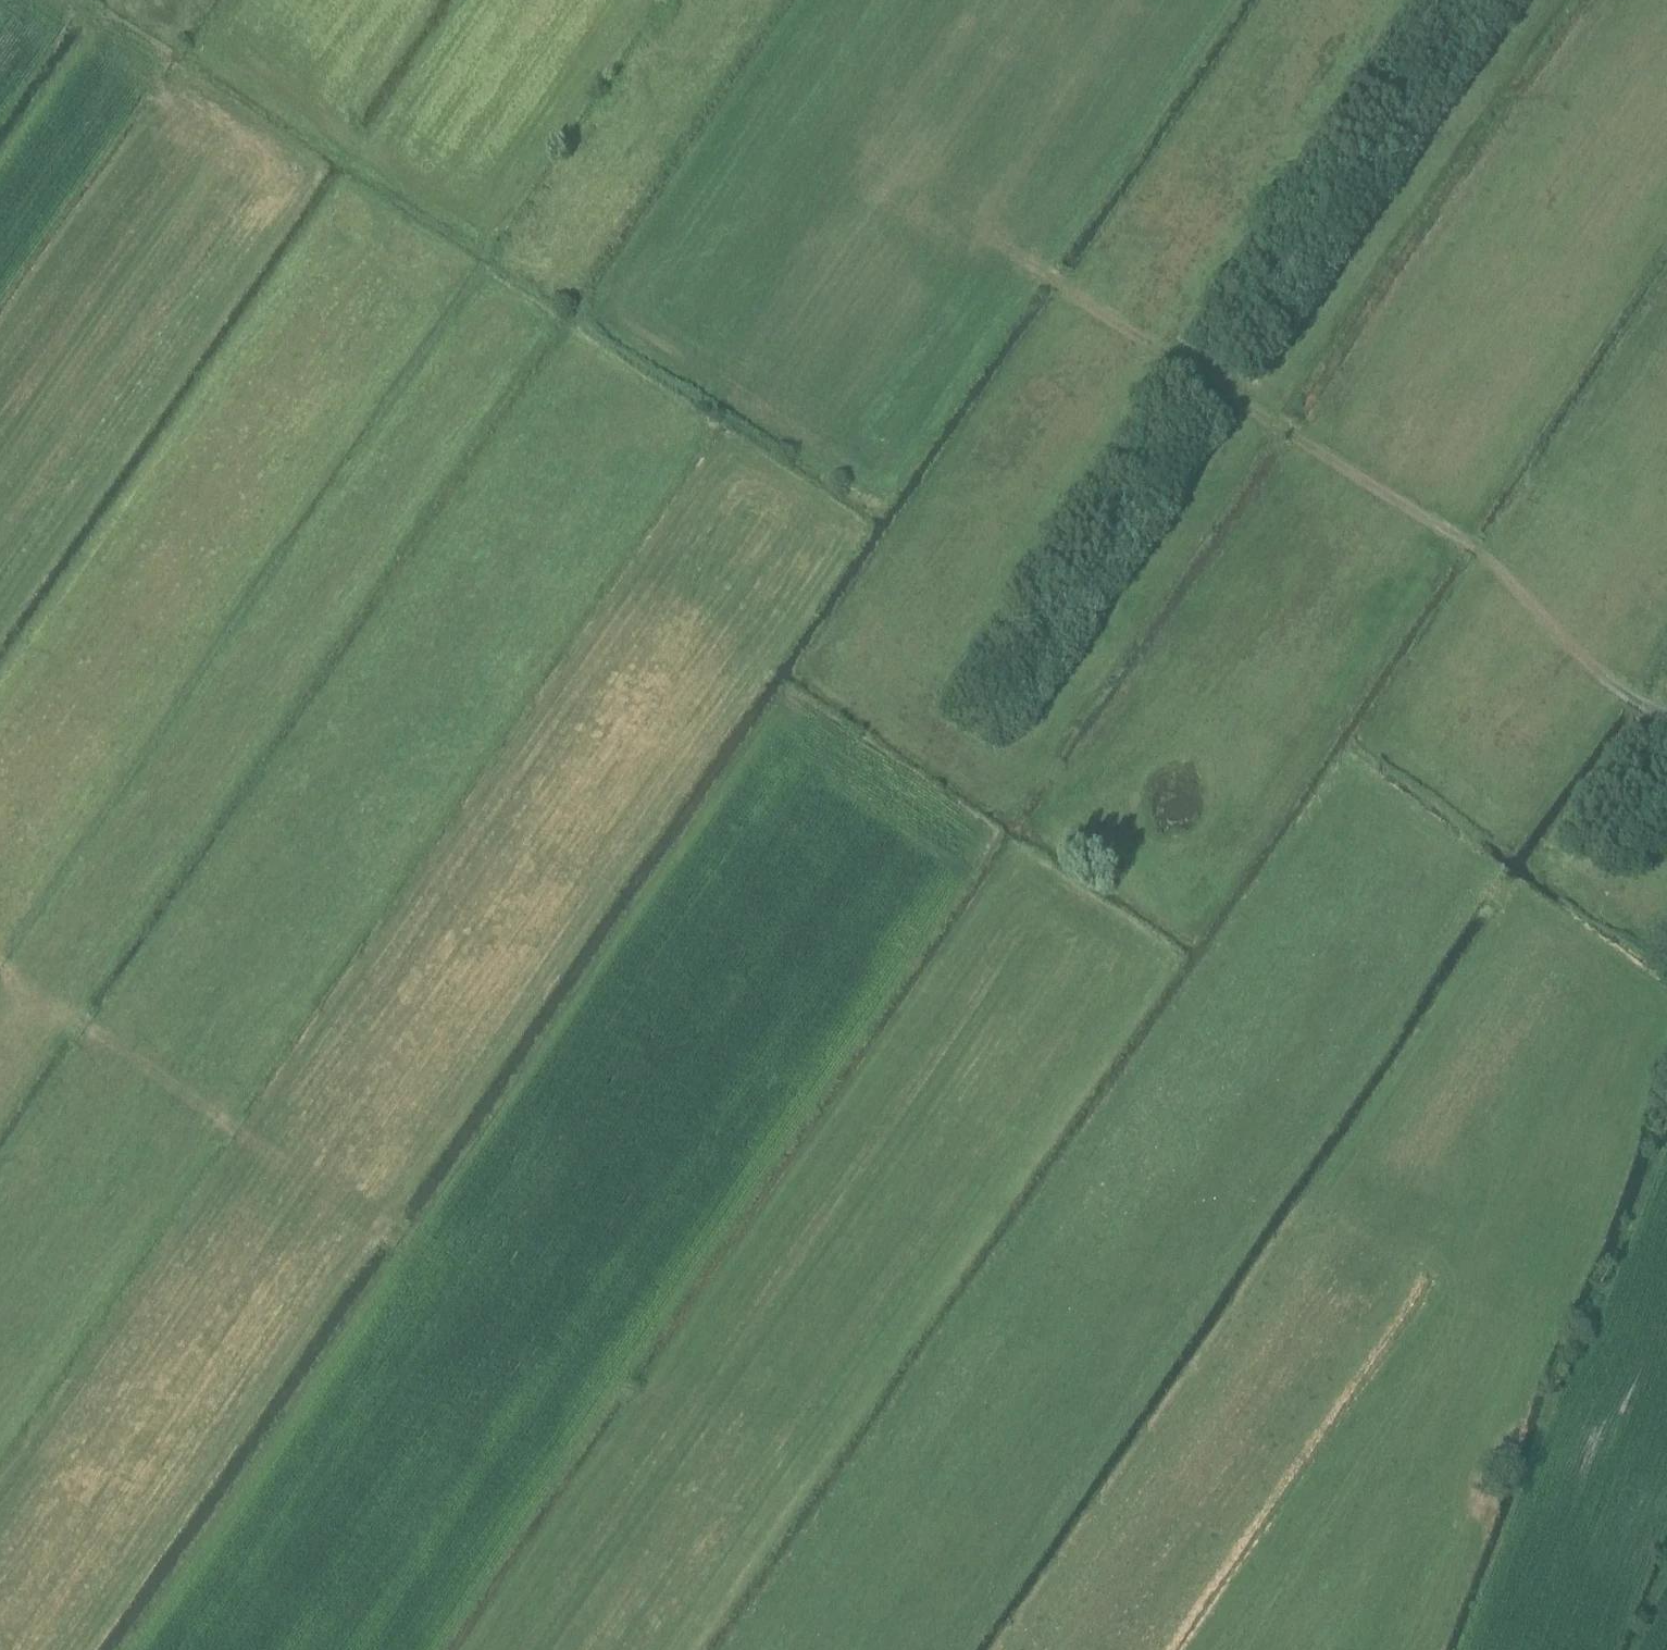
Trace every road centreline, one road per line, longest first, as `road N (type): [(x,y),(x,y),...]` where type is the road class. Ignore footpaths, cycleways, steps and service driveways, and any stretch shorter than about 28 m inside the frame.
road 1 (track): [(1666,717),(1643,710),(1490,556),(1035,271)]

